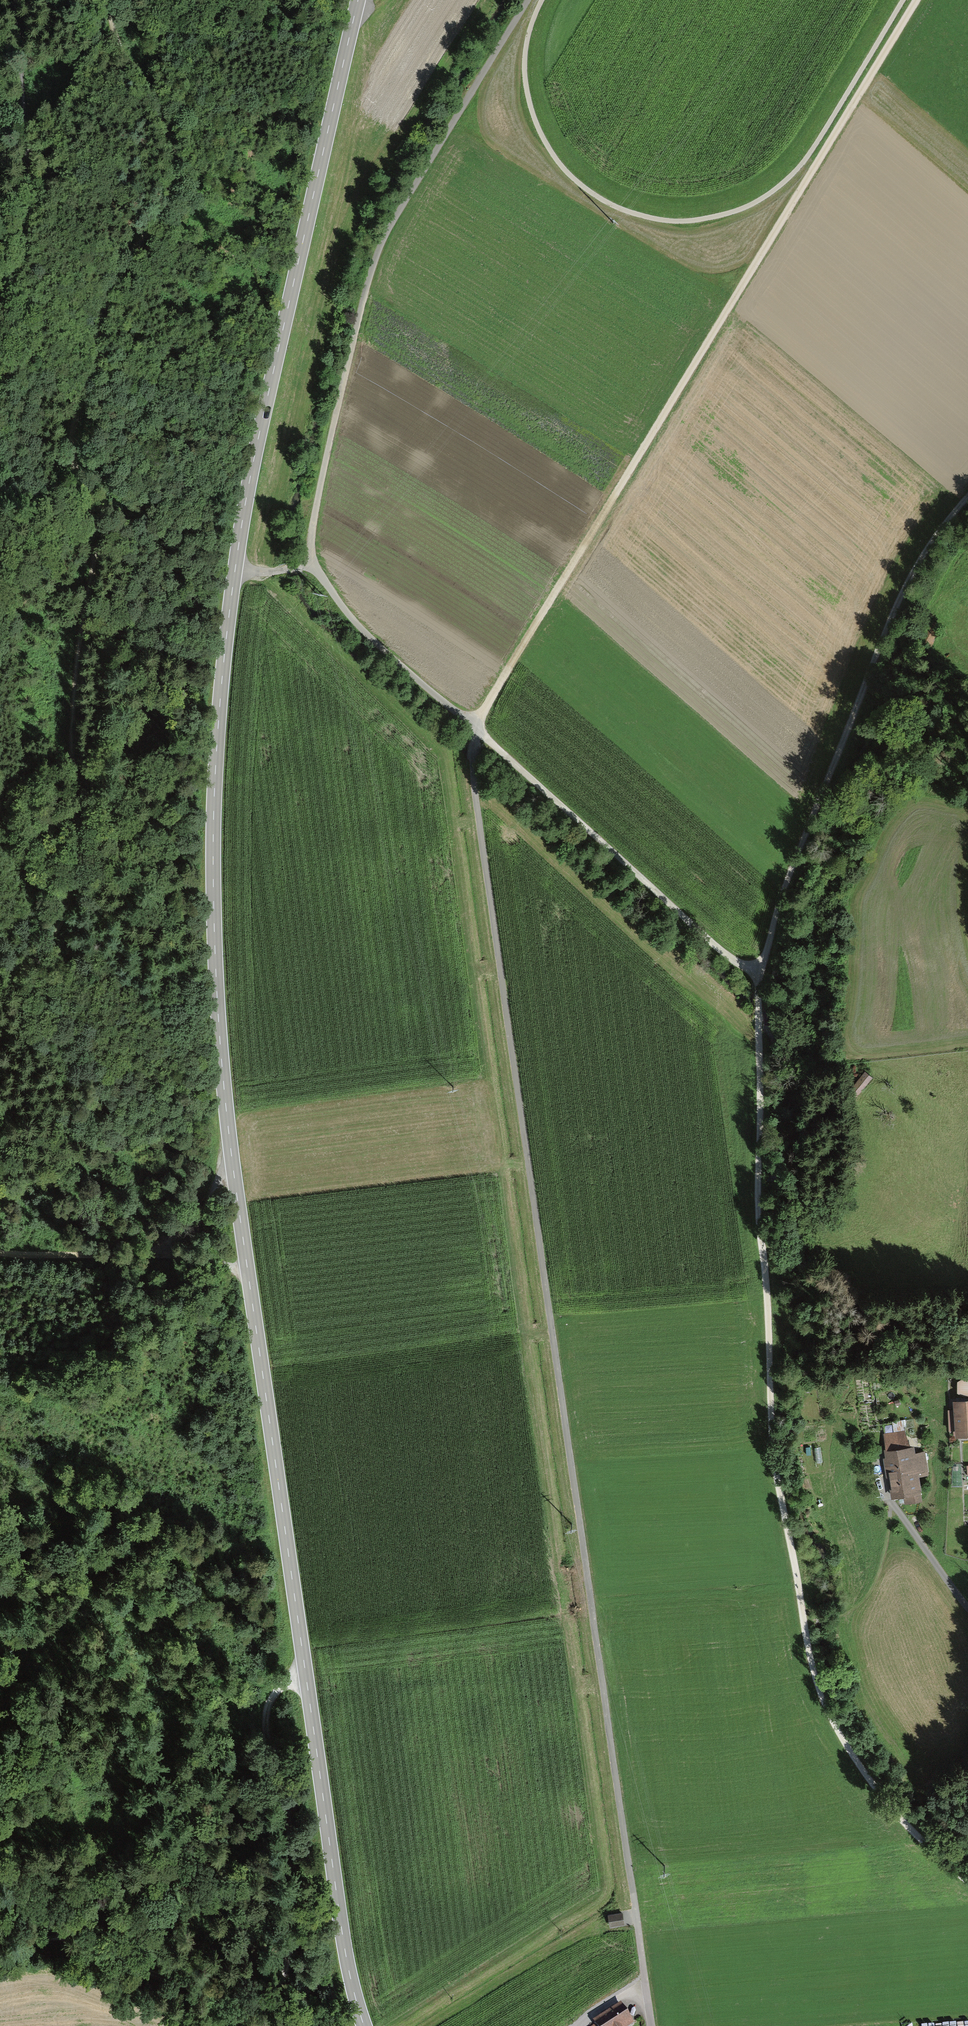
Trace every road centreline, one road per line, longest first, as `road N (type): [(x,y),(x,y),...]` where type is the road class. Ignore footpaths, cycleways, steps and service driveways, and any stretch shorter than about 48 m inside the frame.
road 1 (track): [(527,0),(377,247),(311,517),(310,562),(358,628),(474,725),(470,771),(645,1978)]
road 2 (tertiary): [(356,0),(244,508),(220,704),(214,915),(231,1155),(338,1921),(362,2025)]
road 3 (track): [(967,1880),(885,1802),(818,1696),(769,1430),(755,976),(911,574),(967,496)]
road 4 (track): [(911,0),(474,725),(755,976)]
road 5 (track): [(0,968),(25,959),(56,929),(69,890),(71,716),(97,562),(71,431),(92,383),(109,291),(157,218),(177,160),(162,114),(115,37),(113,0)]
road 6 (track): [(903,0),(788,178),(741,209),(682,221),(616,207),(550,150),(524,67),(541,0)]
road 7 (track): [(303,1680),(279,1686),(266,1709),(265,1735),(297,1868),(289,1956),(264,1997),(172,1981),(63,1937),(0,1944)]
road 8 (unclassified): [(14,0),(27,176),(18,258),(0,294)]
road 9 (track): [(231,1155),(200,1215),(162,1251),(248,1275)]
road 10 (track): [(167,1493),(100,1460),(38,1410),(0,1399)]
road 11 (track): [(162,1251),(0,1251)]

